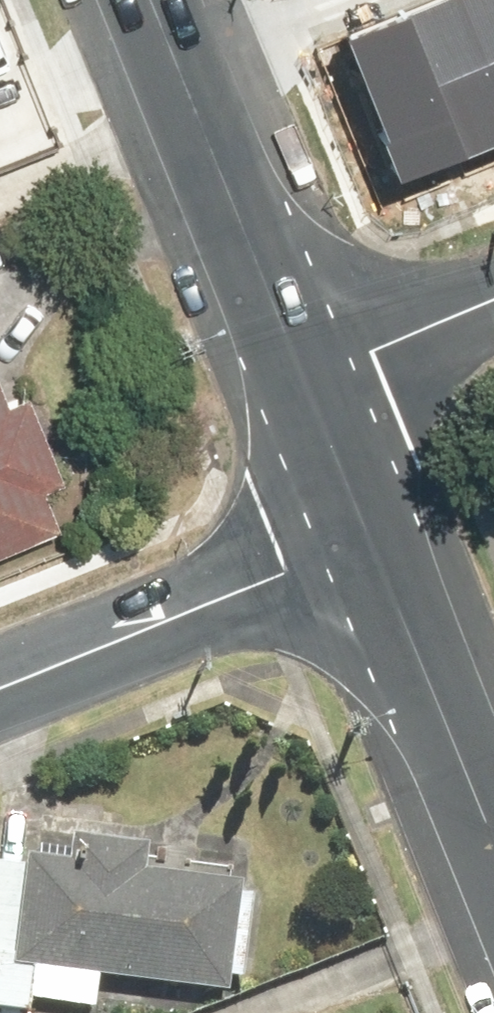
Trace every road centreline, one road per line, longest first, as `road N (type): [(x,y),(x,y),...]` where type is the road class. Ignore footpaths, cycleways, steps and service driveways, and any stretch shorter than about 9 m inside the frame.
road 1 (residential): [(0,701),(384,547)]
road 2 (secondary): [(316,377),(163,0)]
road 3 (secondary): [(493,817),(384,547)]
road 4 (residential): [(493,304),(316,377)]
road 5 (secondary): [(384,547),(316,377)]

